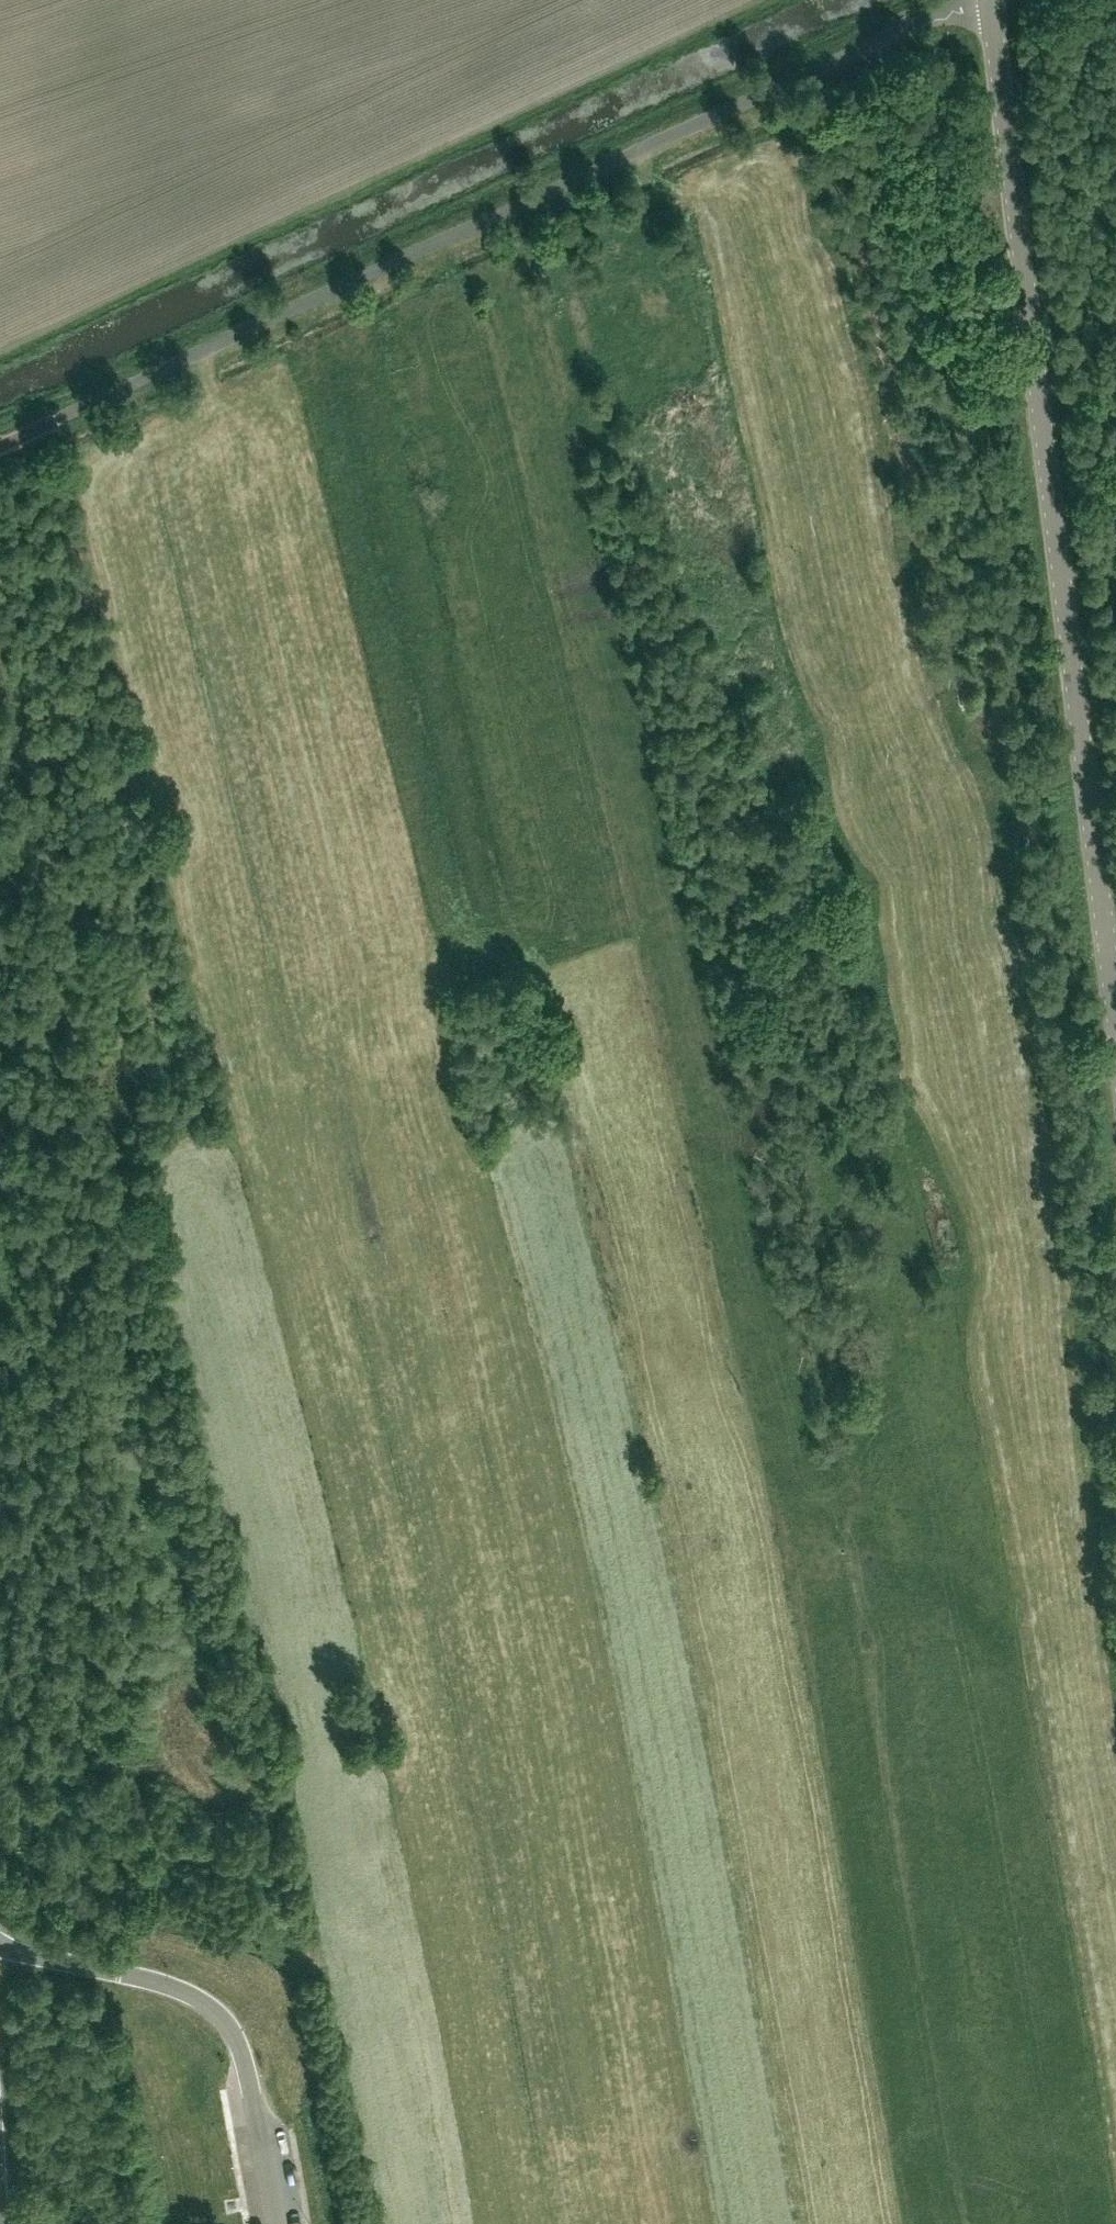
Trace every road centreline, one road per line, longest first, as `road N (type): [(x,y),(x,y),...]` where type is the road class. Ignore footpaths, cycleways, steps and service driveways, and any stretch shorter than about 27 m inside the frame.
road 1 (track): [(0,446),(973,0)]
road 2 (unclassified): [(1115,1018),(990,0)]

